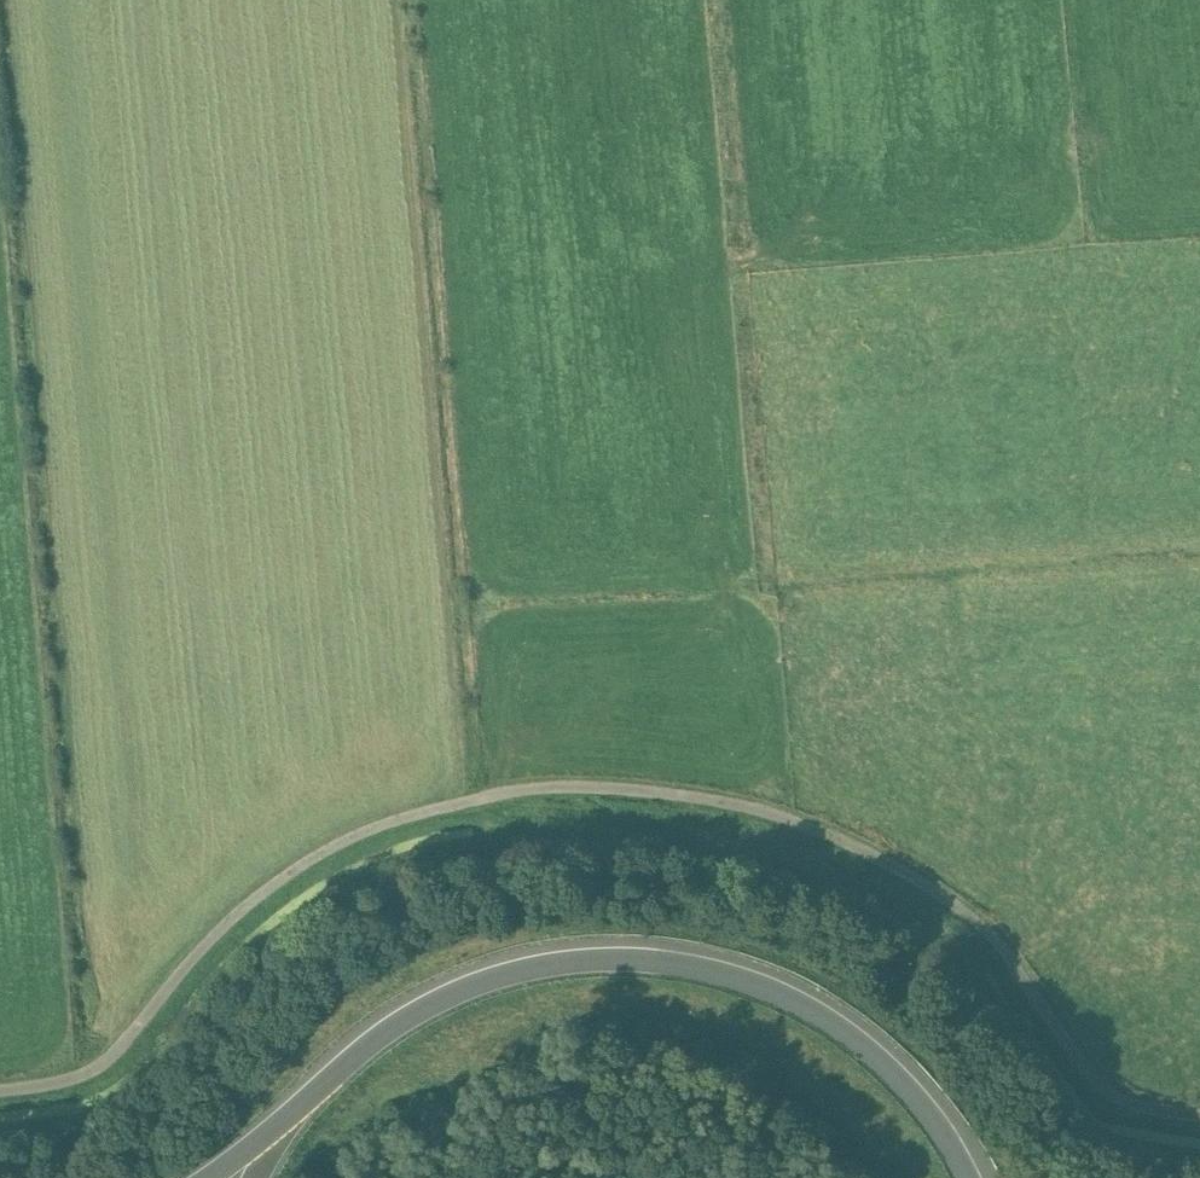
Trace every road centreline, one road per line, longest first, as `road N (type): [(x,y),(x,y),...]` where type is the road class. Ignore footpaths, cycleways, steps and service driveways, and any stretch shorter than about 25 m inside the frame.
road 1 (track): [(0,1092),(70,1081),(109,1062),(232,921),(292,871),(361,834),(499,794),(601,786),(753,806),(835,835),(905,872),(994,936),(1107,1095),(1199,1117)]
road 2 (primary): [(969,1177),(939,1126),(894,1075),(820,1016),(739,978),(596,957),(477,983),(405,1019),(208,1177)]

